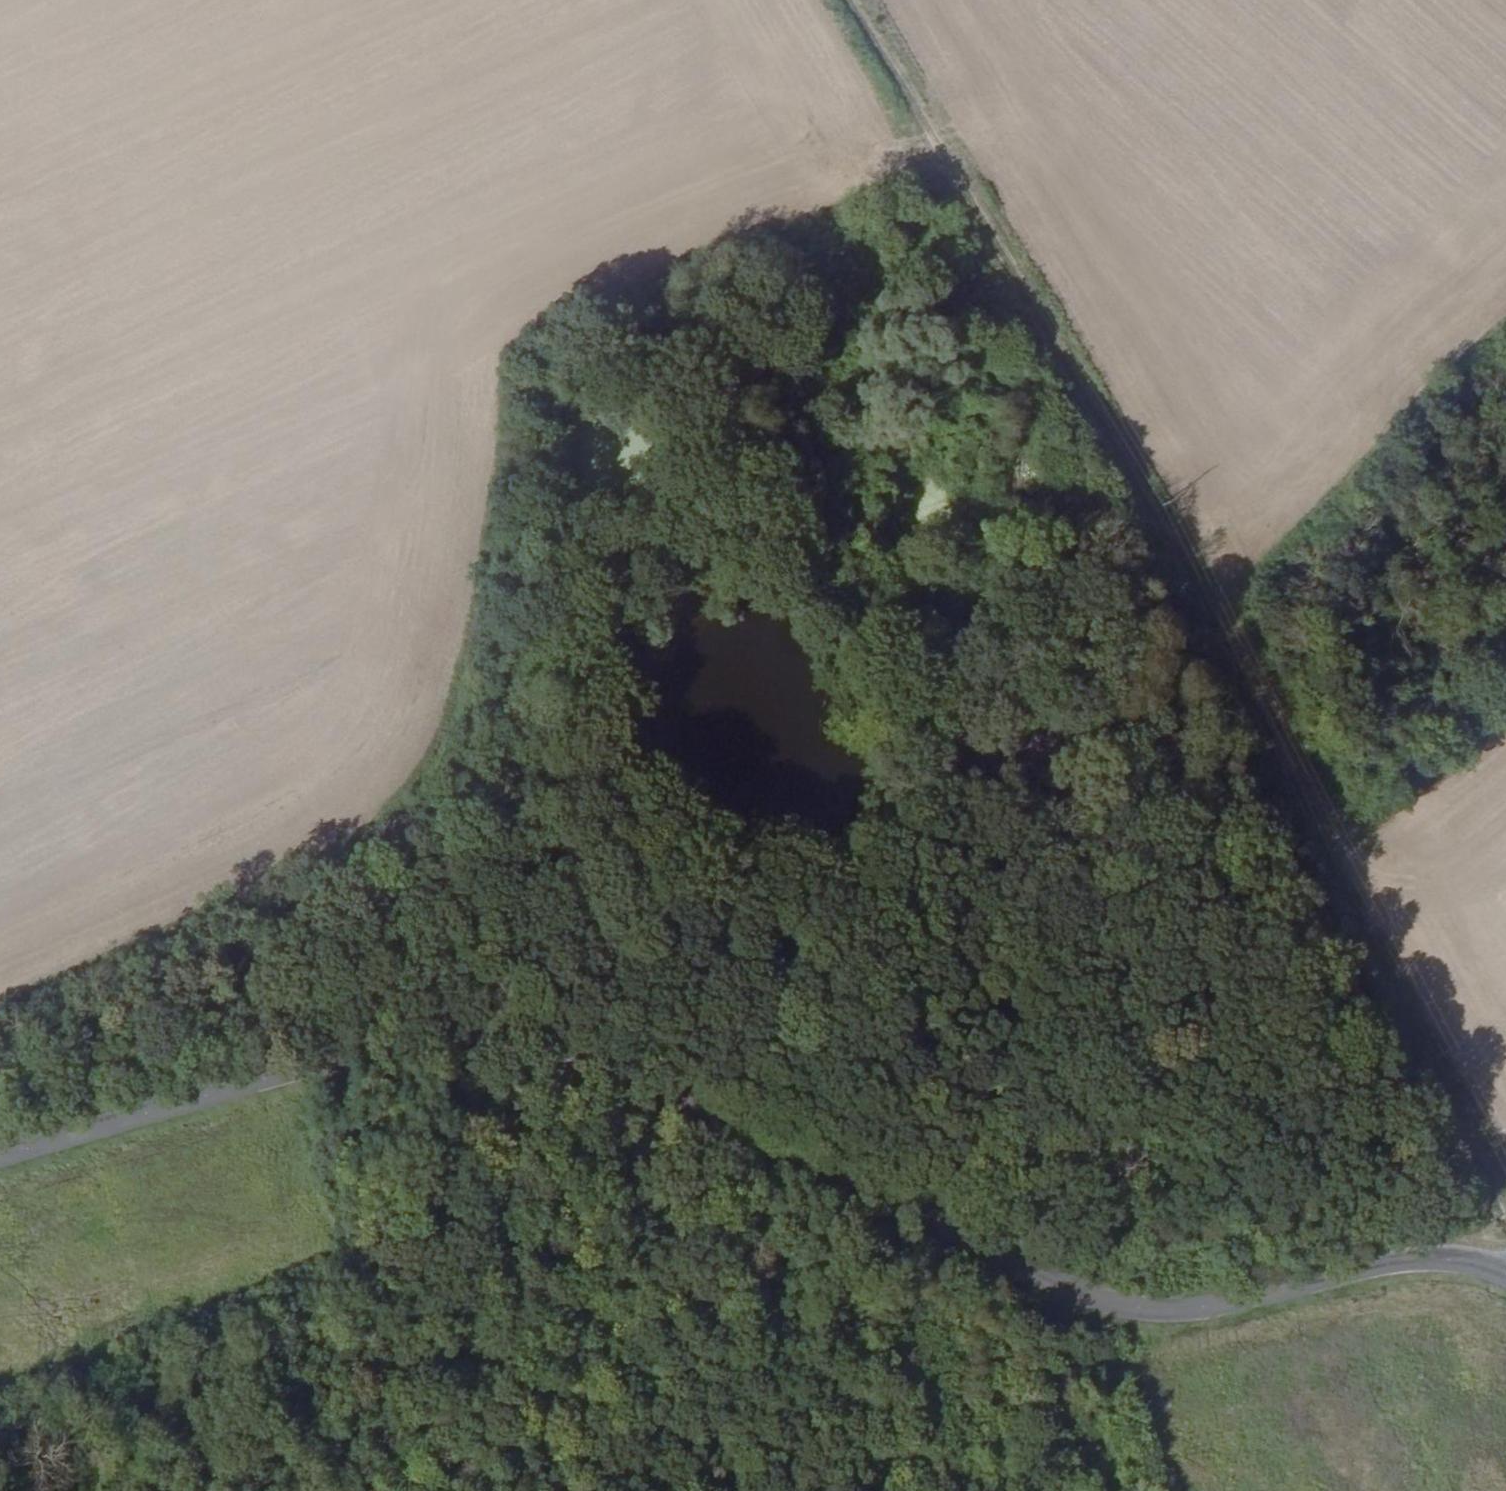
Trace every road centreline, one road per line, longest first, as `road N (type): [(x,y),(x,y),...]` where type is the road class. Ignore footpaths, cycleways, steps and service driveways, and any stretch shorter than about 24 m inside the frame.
road 1 (tertiary): [(0,1158),(377,1047),(478,1035),(583,1060),(1125,1311),(1183,1313),(1408,1257),(1457,1253),(1505,1266)]
road 2 (track): [(1505,1205),(1320,863),(1246,691),(1192,591),(994,247),(837,0)]

